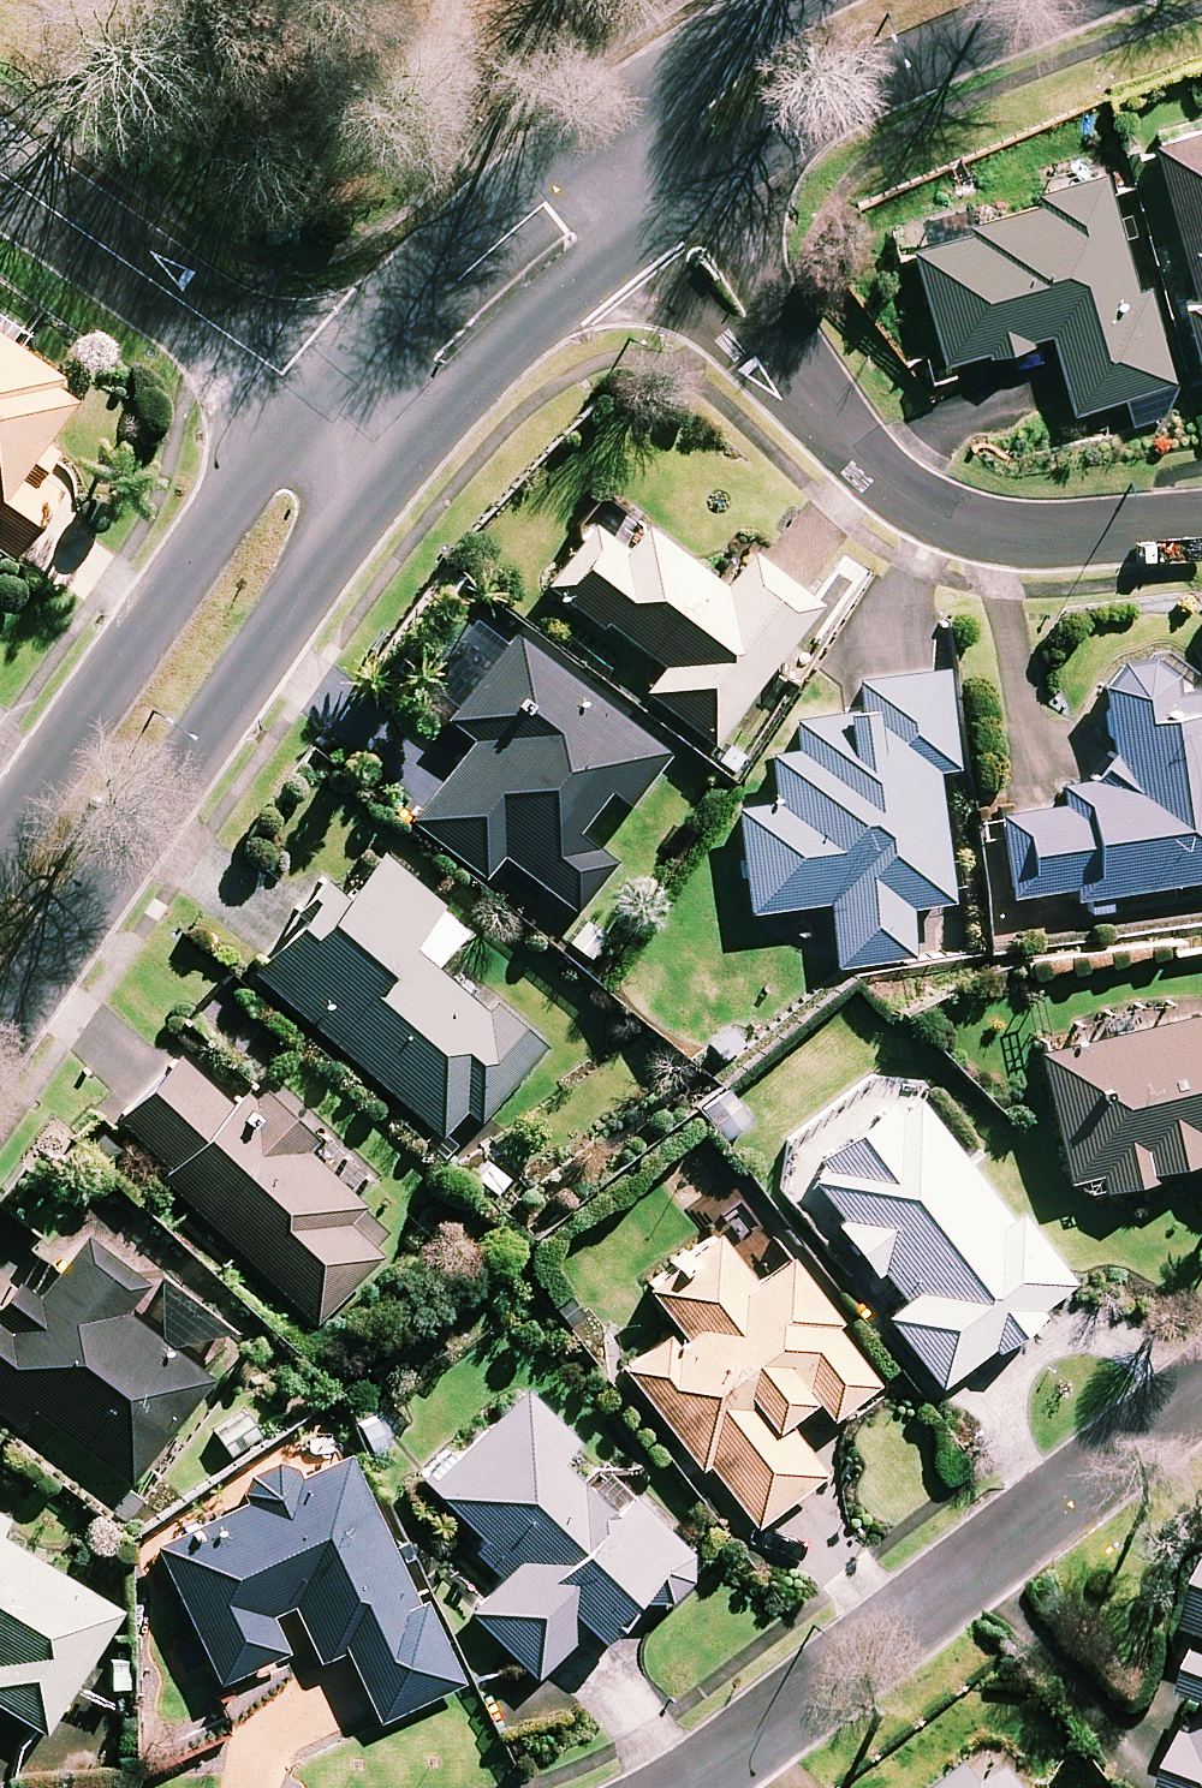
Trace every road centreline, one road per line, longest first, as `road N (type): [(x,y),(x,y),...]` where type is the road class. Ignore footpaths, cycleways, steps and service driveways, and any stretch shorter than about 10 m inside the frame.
road 1 (tertiary): [(395,450),(0,1036)]
road 2 (residential): [(1201,524),(1036,537),(954,521),(896,488),(750,324),(668,211)]
road 3 (residential): [(1201,1387),(683,1787)]
road 4 (tertiary): [(0,847),(198,553),(314,397)]
road 5 (tertiary): [(1062,0),(933,51),(794,125),(668,211)]
road 6 (tertiary): [(314,397),(401,290),(606,120)]
road 7 (residential): [(0,171),(314,397)]
road 8 (tertiary): [(668,211),(533,317),(395,450)]
road 9 (tertiary): [(606,120),(740,24),(789,0)]

